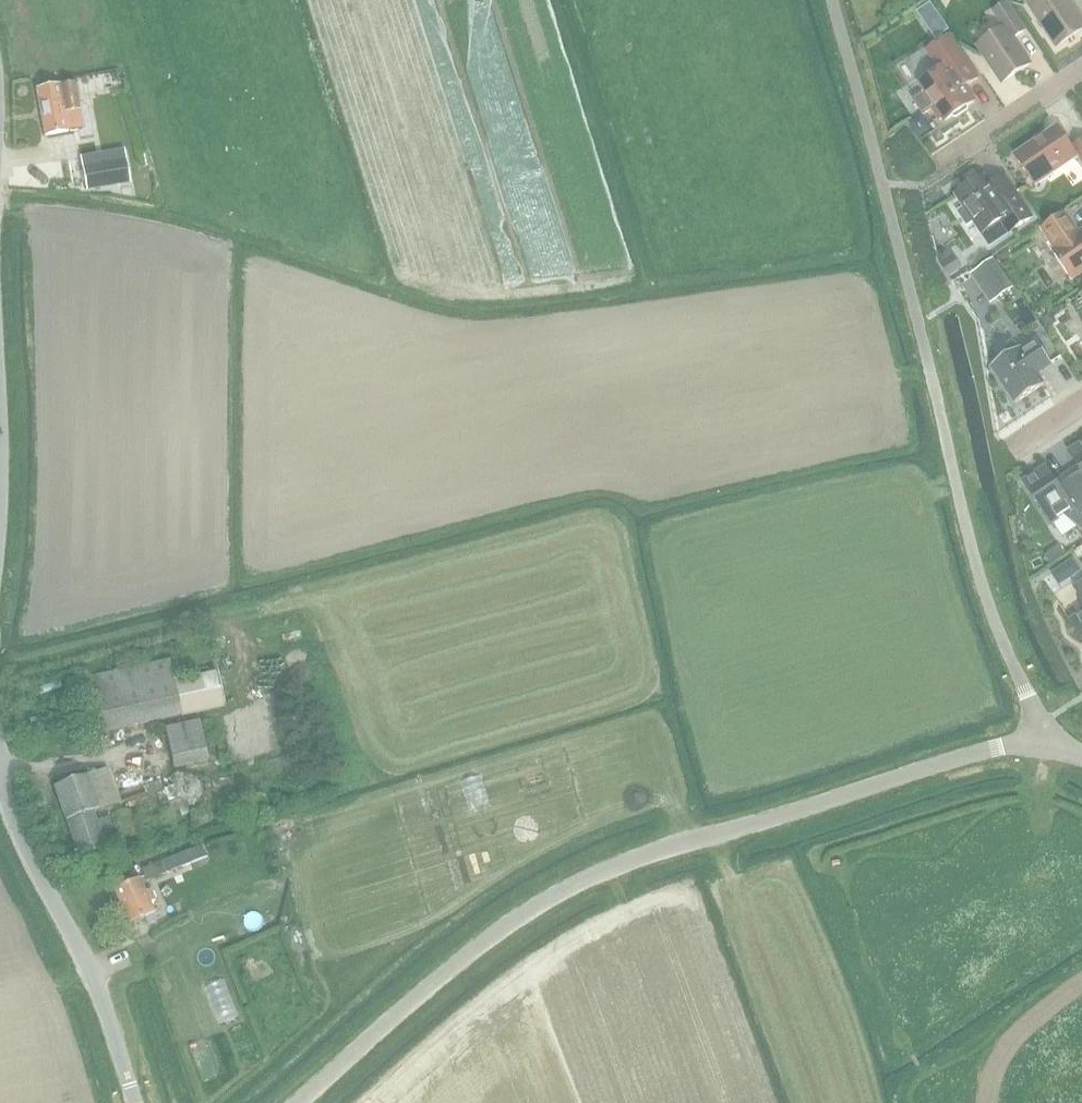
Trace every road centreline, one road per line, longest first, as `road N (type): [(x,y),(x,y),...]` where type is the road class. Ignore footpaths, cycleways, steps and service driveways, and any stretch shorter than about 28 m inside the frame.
road 1 (unclassified): [(1081,755),(1036,742),(1003,745),(633,857),(491,935),(298,1102)]
road 2 (unclassified): [(134,1102),(85,958),(22,839),(0,771)]

